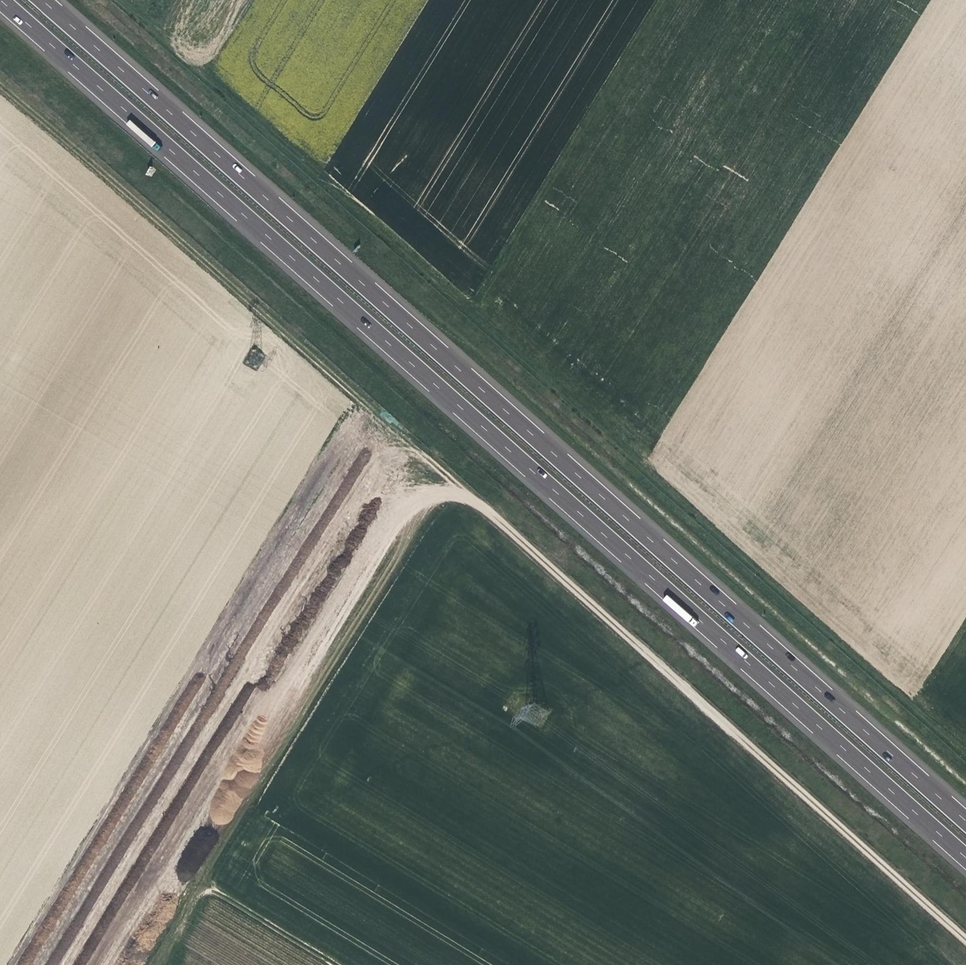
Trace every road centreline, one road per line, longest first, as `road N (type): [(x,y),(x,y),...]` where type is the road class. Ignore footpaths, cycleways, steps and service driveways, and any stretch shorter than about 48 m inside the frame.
road 1 (track): [(0,86),(965,944)]
road 2 (motorway): [(1,0),(965,855)]
road 3 (motorway): [(965,821),(41,0)]
road 4 (track): [(123,0),(572,401)]
road 5 (track): [(167,964),(459,488)]
road 6 (track): [(209,888),(337,964)]

